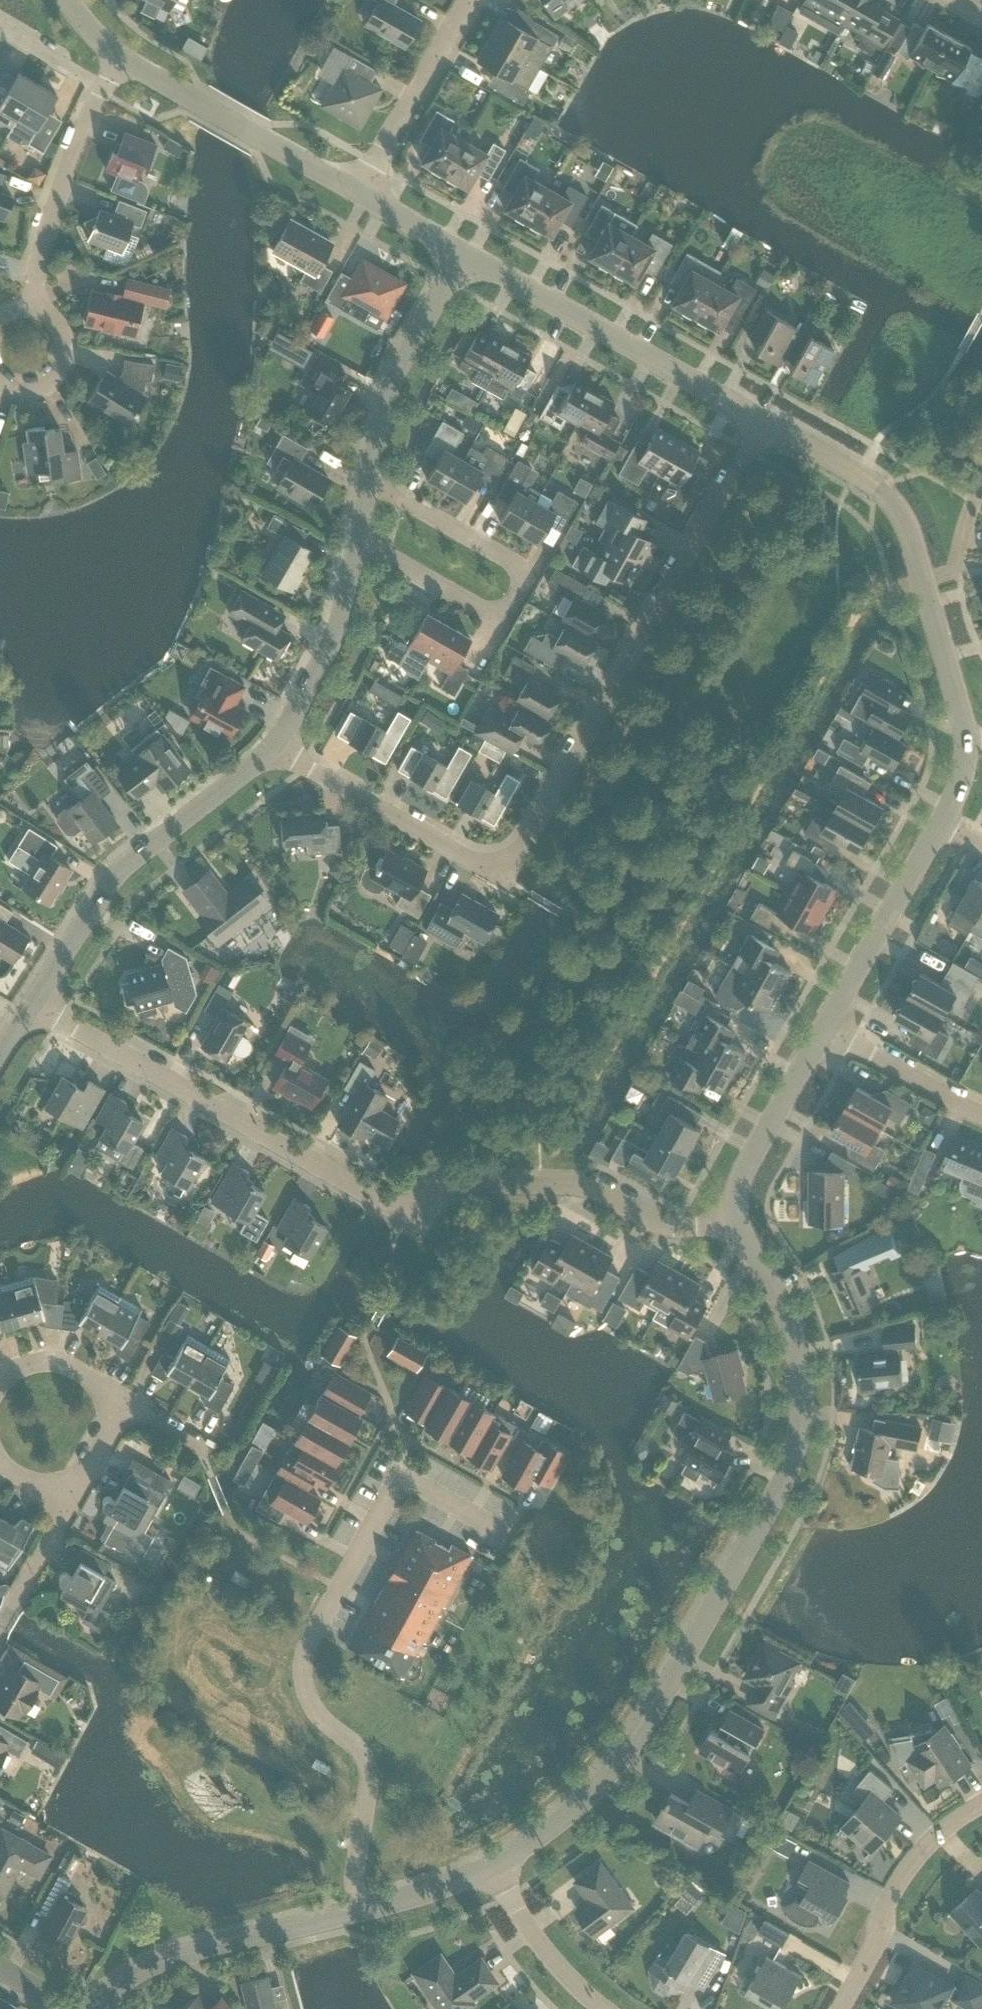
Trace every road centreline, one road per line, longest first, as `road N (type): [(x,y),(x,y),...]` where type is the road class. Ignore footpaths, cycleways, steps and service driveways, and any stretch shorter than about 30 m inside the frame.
road 1 (residential): [(740,1219),(666,1227),(602,1195),(519,1186),(445,1185),(427,1209),(400,1214),(32,1001)]
road 2 (residential): [(275,747),(477,864),(514,852),(695,553),(763,422)]
road 3 (residential): [(491,1865),(575,1813),(636,1742),(797,1438),(794,1349),(740,1219)]
road 4 (residential): [(506,1534),(404,1476),(305,1648),(309,1700),(368,1766),(354,1887),(361,1911)]
road 5 (residential): [(368,479),(526,570),(499,616),(358,536)]
road 6 (residential): [(32,1001),(113,876),(275,747)]
road 7 (residential): [(763,422),(463,251)]
road 8 (residential): [(108,2008),(177,1961),(361,1911)]
road 9 (residential): [(358,192),(123,59)]
road 10 (residential): [(368,479),(399,368),(463,251)]
road 11 (residential): [(846,2008),(894,1893),(929,1846),(981,1809)]
road 12 (residential): [(923,582),(893,501),(763,422)]
road 13 (residential): [(826,1027),(941,823)]
road 14 (residential): [(28,311),(55,206),(103,90)]
road 15 (residential): [(275,747),(335,637),(358,536)]
road 16 (residential): [(358,192),(467,0)]
road 17 (residential): [(740,1219),(747,1167),(826,1027)]
road 18 (residential): [(600,2008),(532,1938),(491,1865)]
road 19 (residential): [(826,1027),(981,1115)]
road 20 (residential): [(964,743),(923,582)]
road 21 (residential): [(361,1911),(491,1865)]
road 22 (residential): [(0,1392),(19,1377),(49,1373),(126,1399)]
road 23 (residential): [(126,1399),(57,1515)]
road 24 (residential): [(0,377),(27,388),(57,372),(62,334),(42,314)]

